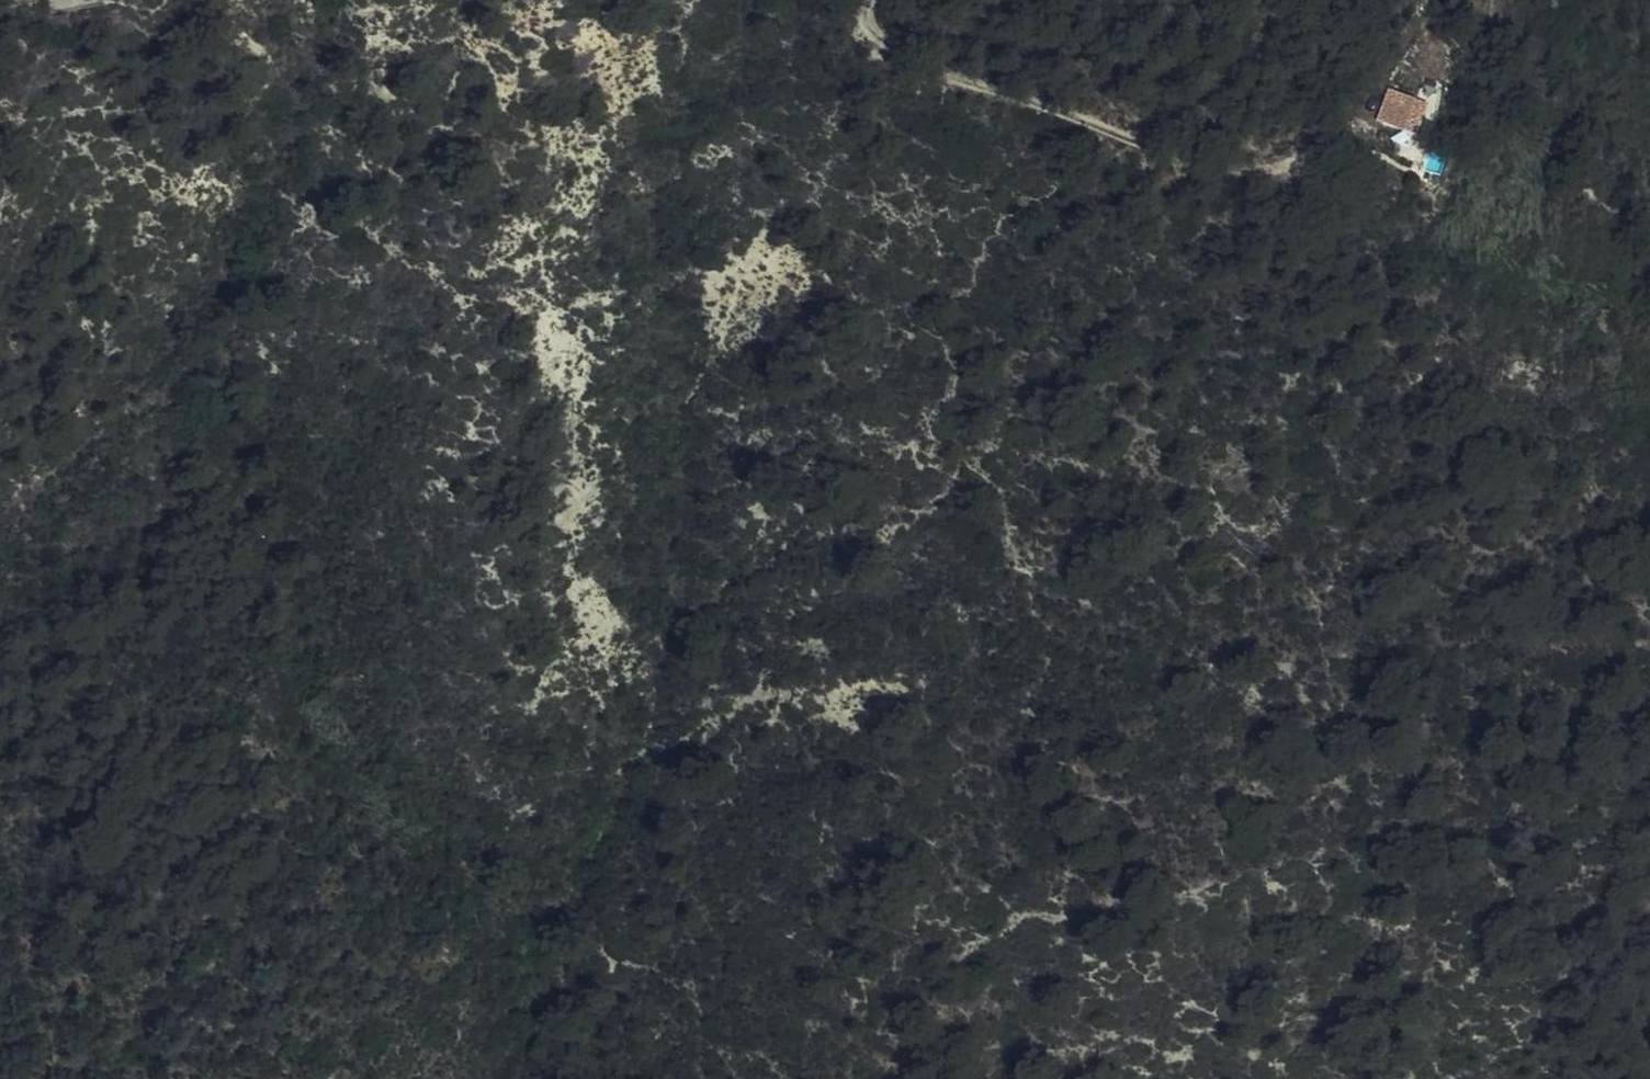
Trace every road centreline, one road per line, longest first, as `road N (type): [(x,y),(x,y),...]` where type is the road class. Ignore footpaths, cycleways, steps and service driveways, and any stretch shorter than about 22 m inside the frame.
road 1 (track): [(900,0),(869,7),(857,28),(897,55),(986,93),(1227,172),(1285,168),(1345,133)]

